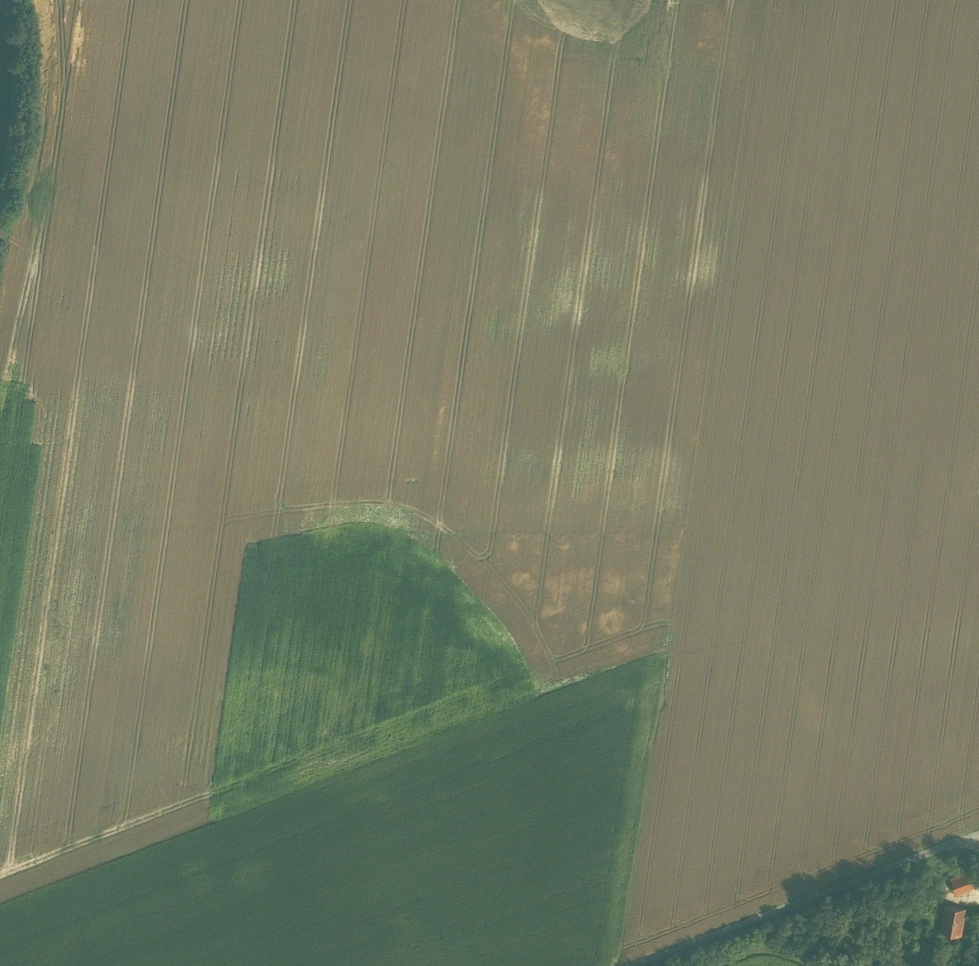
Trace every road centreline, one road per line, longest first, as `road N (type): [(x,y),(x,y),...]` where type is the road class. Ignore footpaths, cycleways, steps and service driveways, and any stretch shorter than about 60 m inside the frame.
road 1 (unclassified): [(627,965),(978,838)]
road 2 (unclassified): [(11,0),(13,137),(0,207)]

